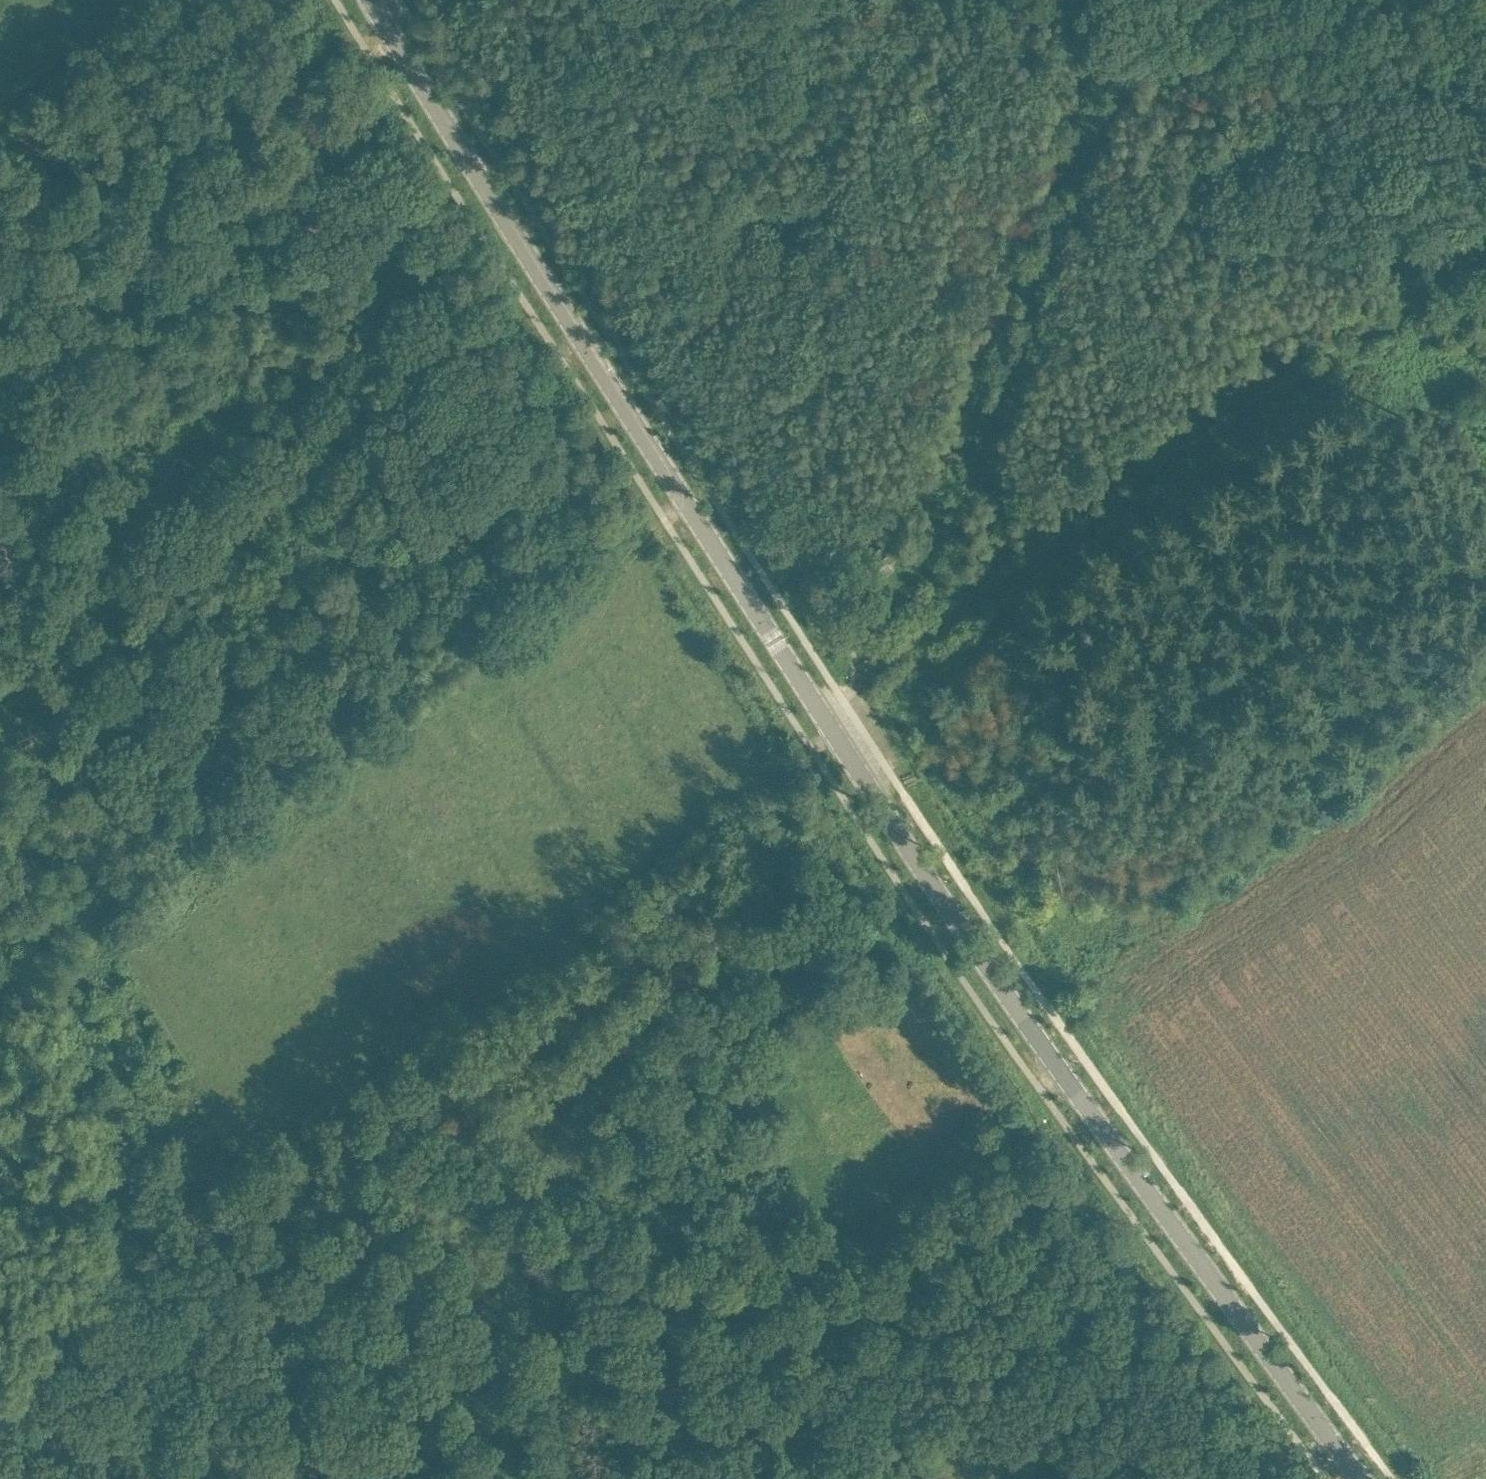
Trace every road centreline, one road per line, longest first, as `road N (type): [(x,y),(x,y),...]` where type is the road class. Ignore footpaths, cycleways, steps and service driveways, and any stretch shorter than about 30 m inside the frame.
road 1 (tertiary): [(1363,1478),(1008,995),(372,0)]

